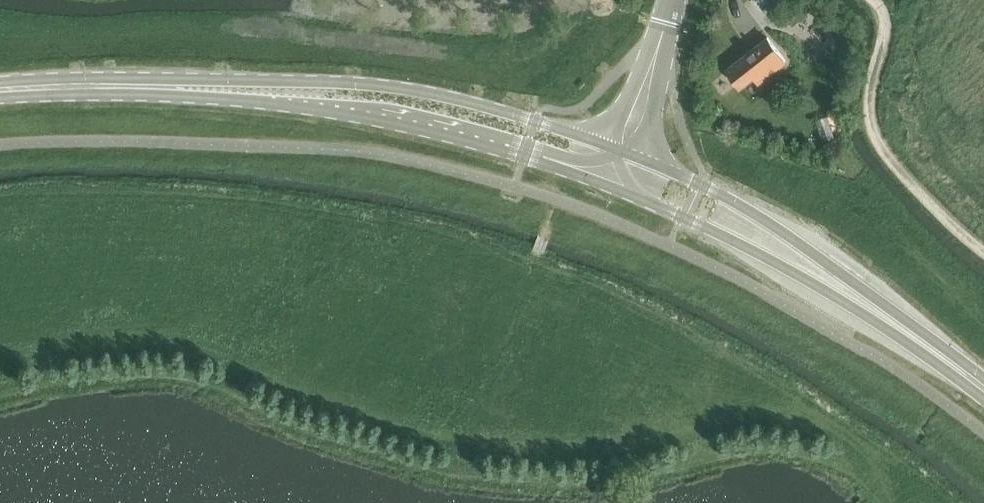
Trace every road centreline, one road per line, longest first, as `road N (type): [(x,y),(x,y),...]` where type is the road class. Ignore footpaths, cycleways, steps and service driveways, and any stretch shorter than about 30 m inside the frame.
road 1 (secondary): [(621,151),(452,97),(385,86),(128,86)]
road 2 (secondary): [(128,86),(388,118),(526,151),(608,182)]
road 3 (secondary): [(983,389),(911,324),(739,204),(621,151)]
road 4 (secondary): [(608,182),(748,247),(983,389)]
road 5 (unclassified): [(621,151),(673,0)]
road 6 (secondary): [(128,86),(0,90)]

